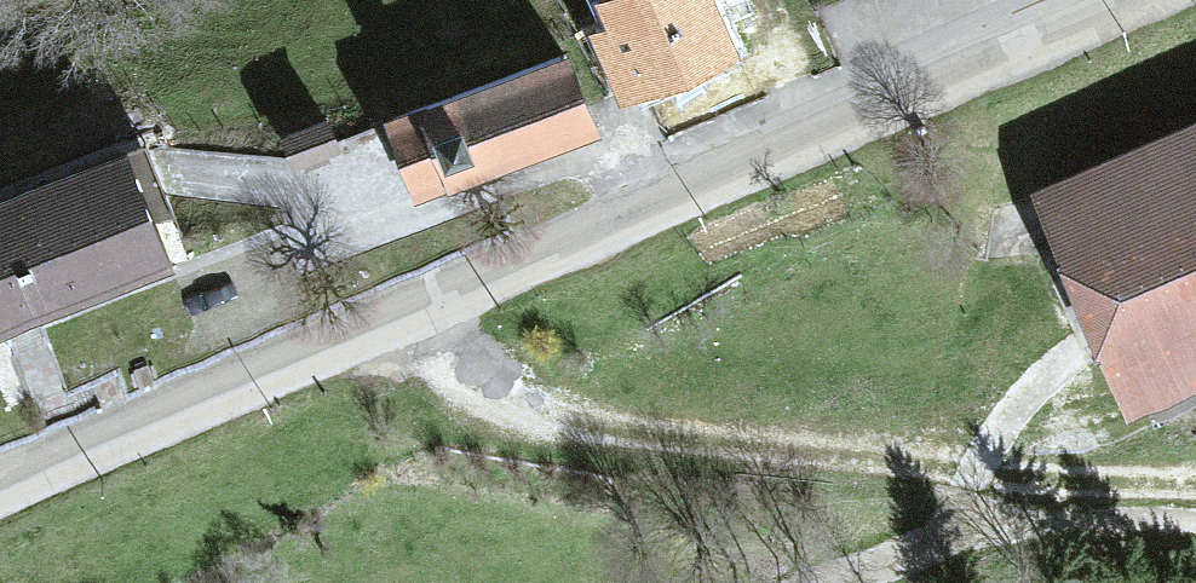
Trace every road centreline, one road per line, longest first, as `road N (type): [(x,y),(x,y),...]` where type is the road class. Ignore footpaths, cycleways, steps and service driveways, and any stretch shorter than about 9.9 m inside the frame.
road 1 (tertiary): [(0,492),(1143,0)]
road 2 (track): [(415,314),(545,387),(601,408),(924,463),(1195,485)]

